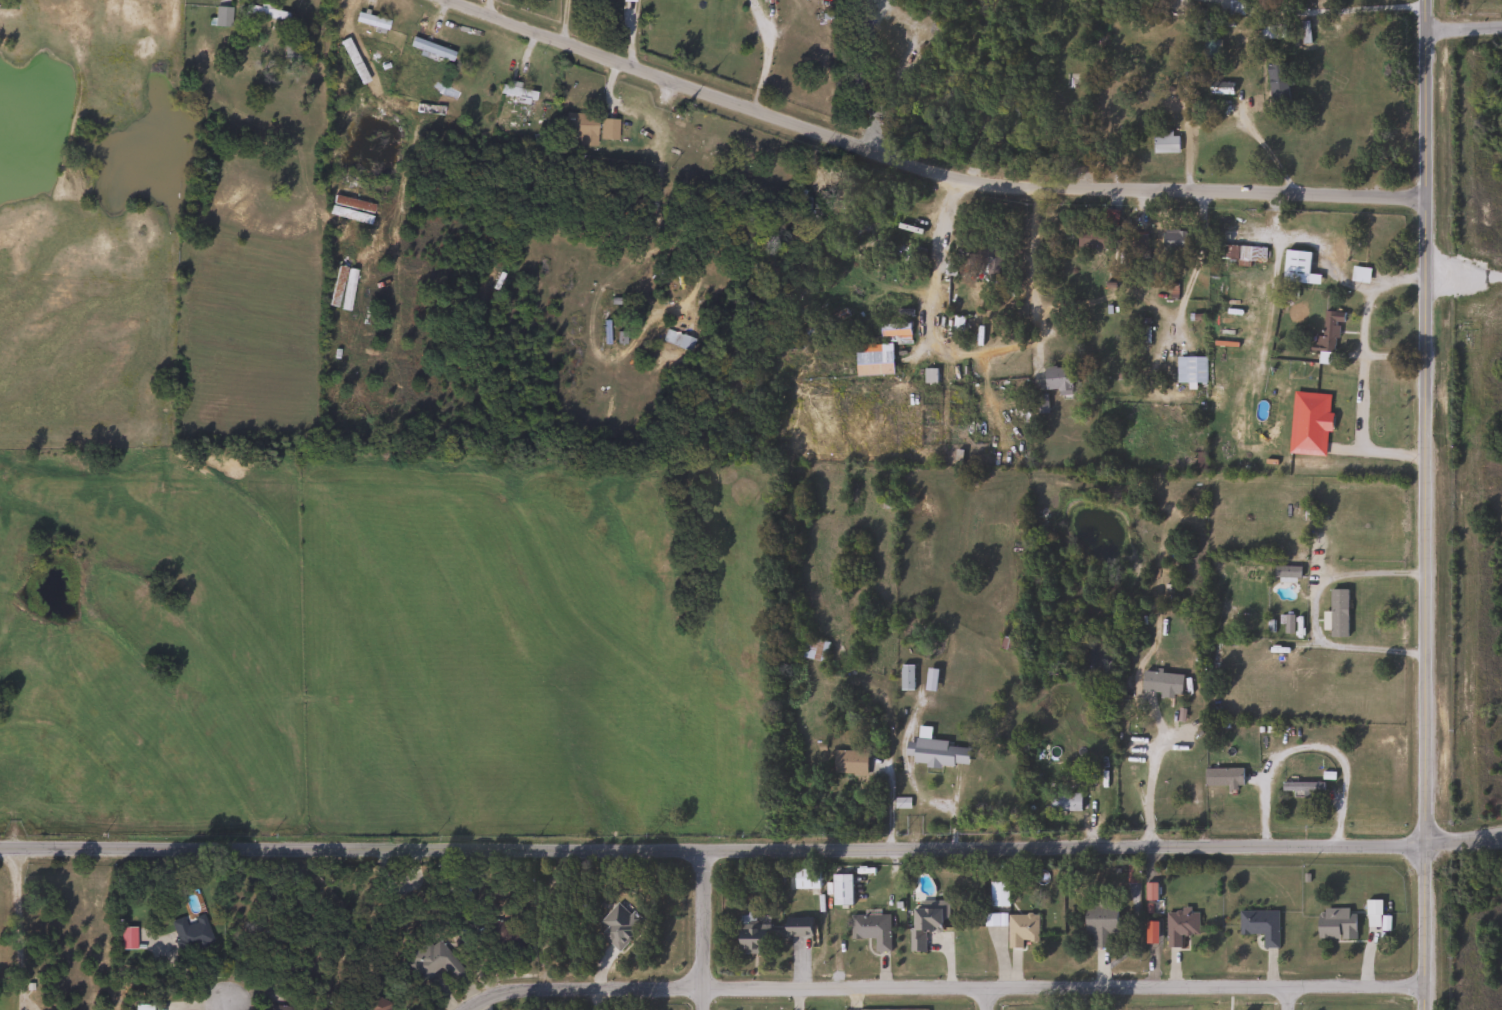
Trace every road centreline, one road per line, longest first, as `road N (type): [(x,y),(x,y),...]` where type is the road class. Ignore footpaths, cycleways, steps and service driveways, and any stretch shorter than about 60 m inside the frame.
road 1 (residential): [(1501,826),(1427,844),(775,852),(0,848)]
road 2 (residential): [(1427,200),(954,177),(439,0)]
road 3 (residential): [(1427,1009),(1427,0)]
road 4 (residential): [(1427,984),(516,984),(455,1009)]
road 5 (residential): [(704,851),(704,1009)]

